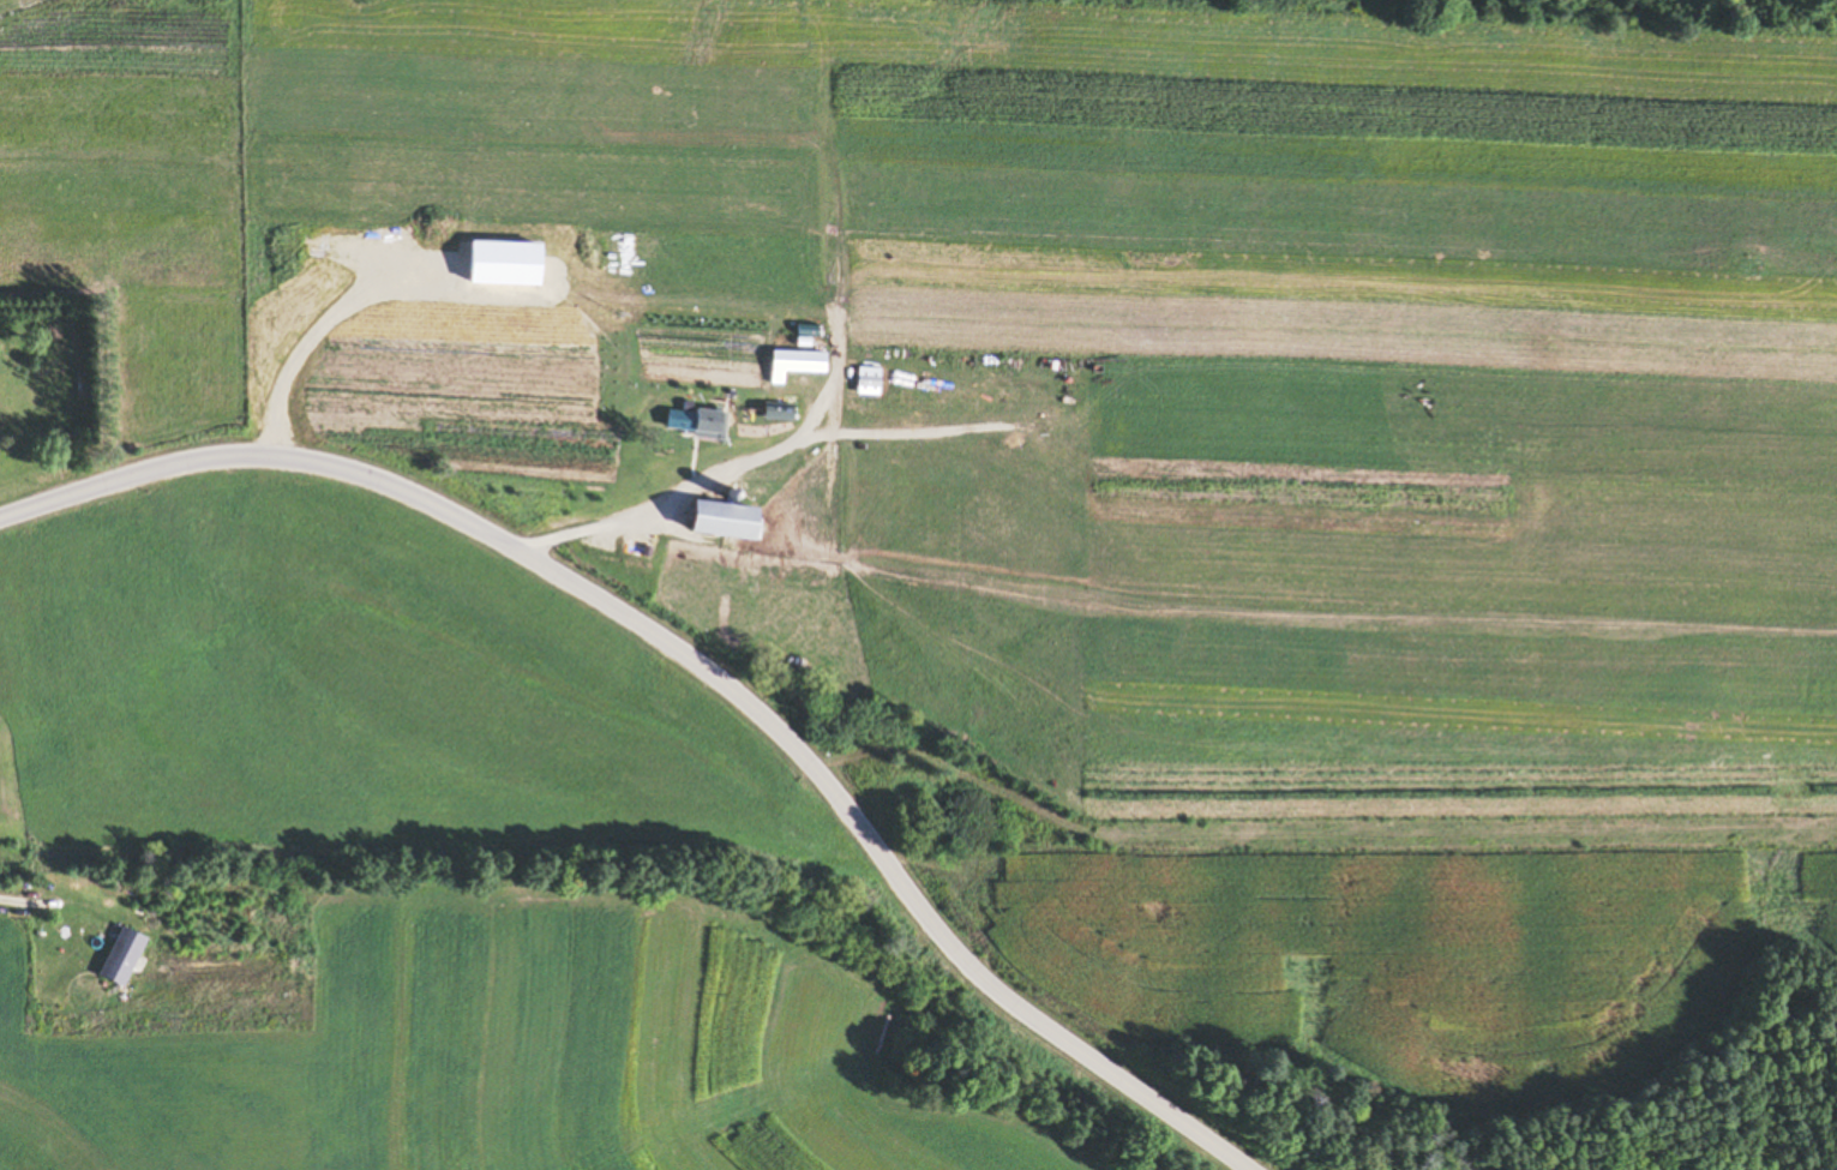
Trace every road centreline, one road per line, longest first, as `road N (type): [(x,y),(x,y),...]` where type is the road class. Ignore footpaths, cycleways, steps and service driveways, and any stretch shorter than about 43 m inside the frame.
road 1 (secondary): [(0,512),(140,467),(215,452),(296,456),(378,476),(518,550),(661,636),(739,696),(809,763),(961,971),(1249,1169)]

